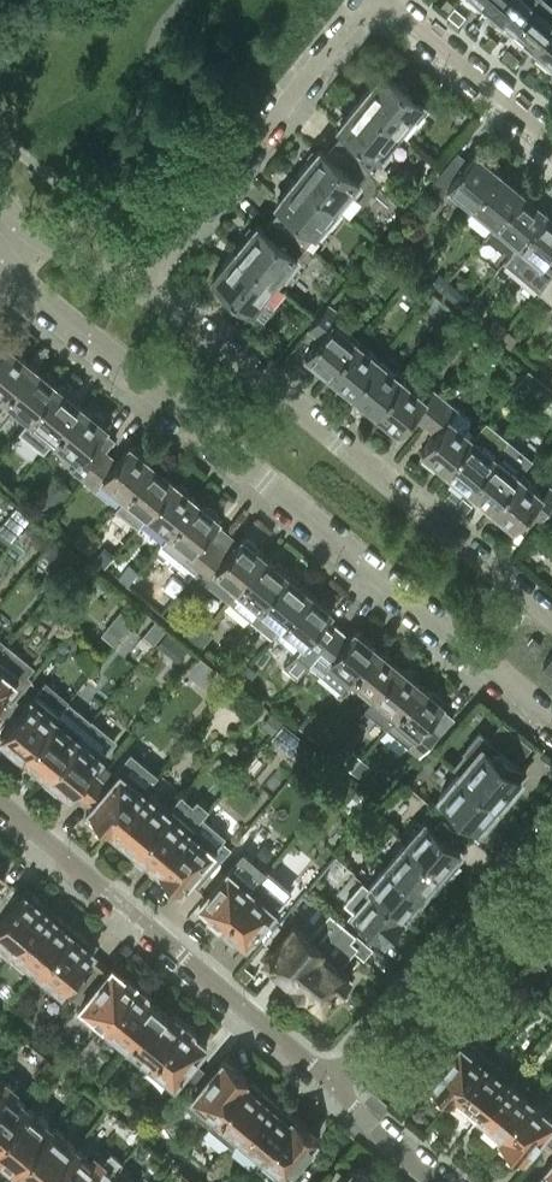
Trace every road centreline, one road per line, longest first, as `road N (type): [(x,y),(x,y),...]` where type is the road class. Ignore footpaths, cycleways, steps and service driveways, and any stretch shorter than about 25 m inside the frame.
road 1 (residential): [(1,261),(551,720)]
road 2 (residential): [(133,284),(376,1),(395,5),(551,135)]
road 3 (residential): [(551,618),(194,323),(133,284)]
road 4 (residential): [(334,1084),(0,799)]
road 5 (residential): [(334,1084),(551,825)]
road 6 (residential): [(439,1181),(334,1084)]
road 7 (residential): [(133,284),(22,228)]

